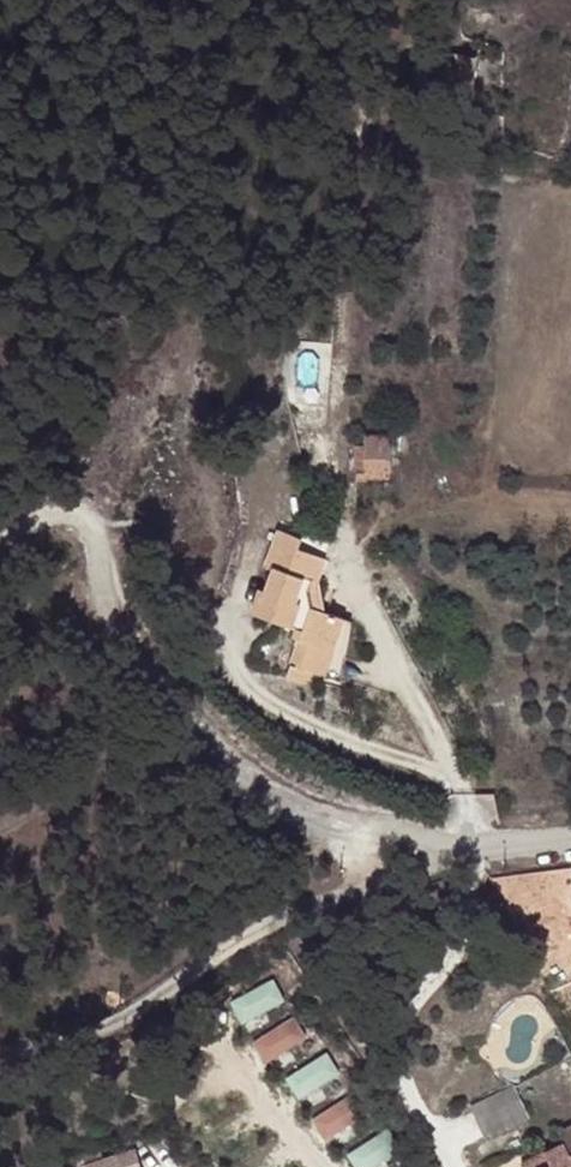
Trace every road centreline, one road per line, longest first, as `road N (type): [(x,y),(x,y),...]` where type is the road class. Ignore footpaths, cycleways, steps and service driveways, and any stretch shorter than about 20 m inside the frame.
road 1 (residential): [(467,841),(329,819),(245,779),(164,701),(130,656),(111,616),(91,526),(77,513),(58,512),(0,535)]
road 2 (residential): [(467,841),(429,871),(275,924),(89,1040),(0,1057)]

